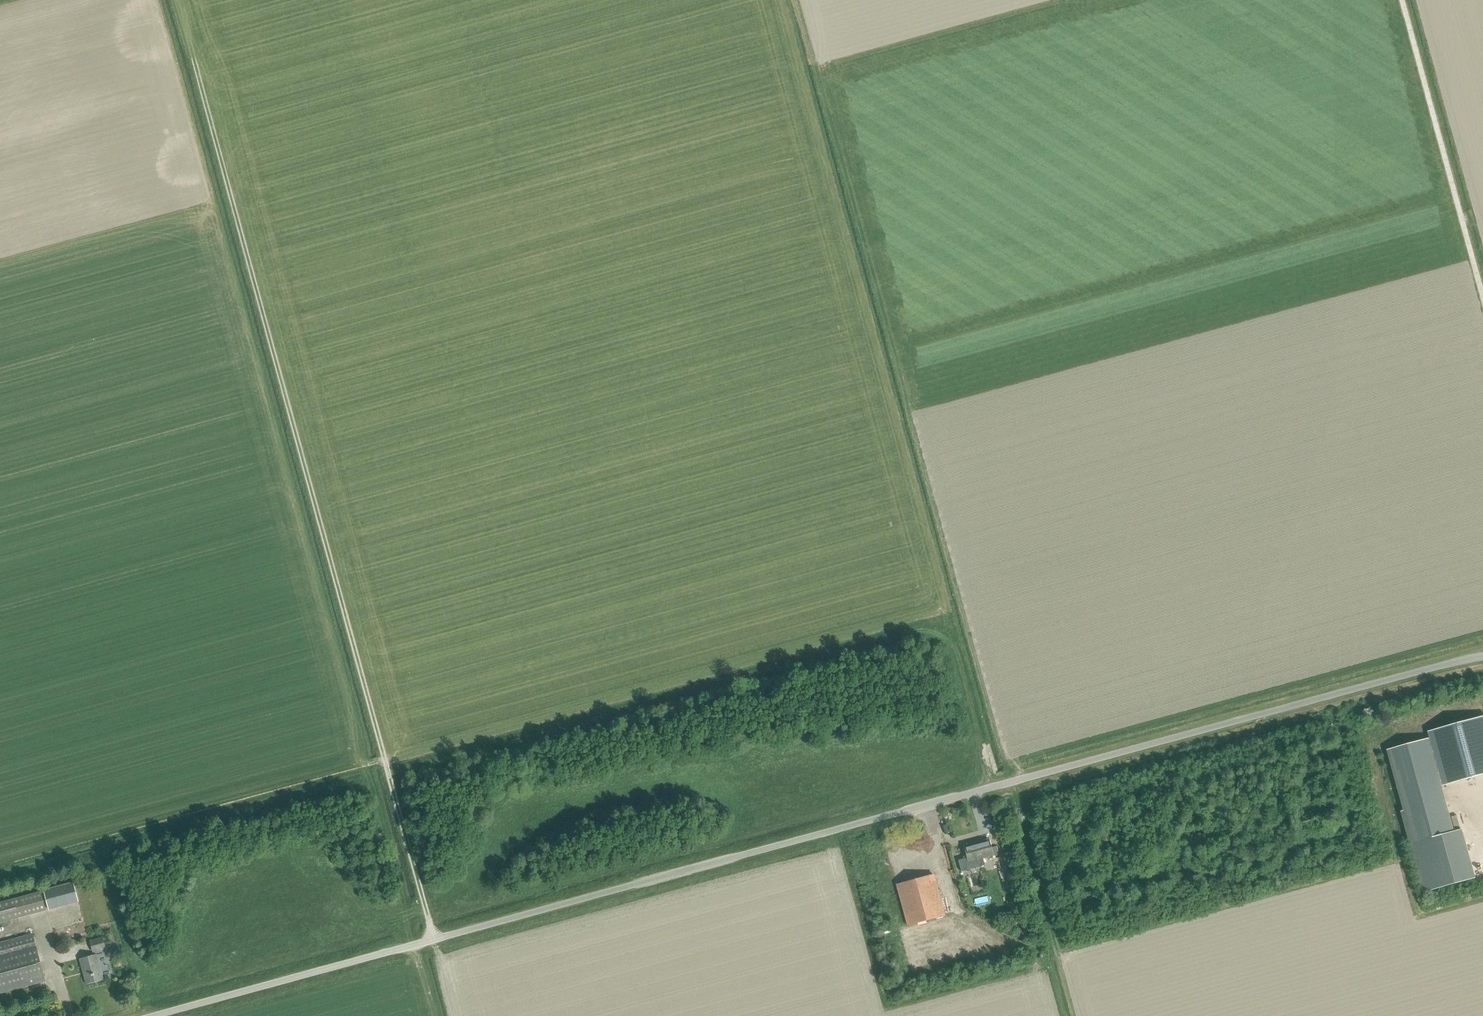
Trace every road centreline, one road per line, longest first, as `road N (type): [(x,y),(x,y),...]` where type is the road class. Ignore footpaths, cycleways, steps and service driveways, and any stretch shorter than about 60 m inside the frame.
road 1 (unclassified): [(148,1015),(845,821),(1482,660)]

